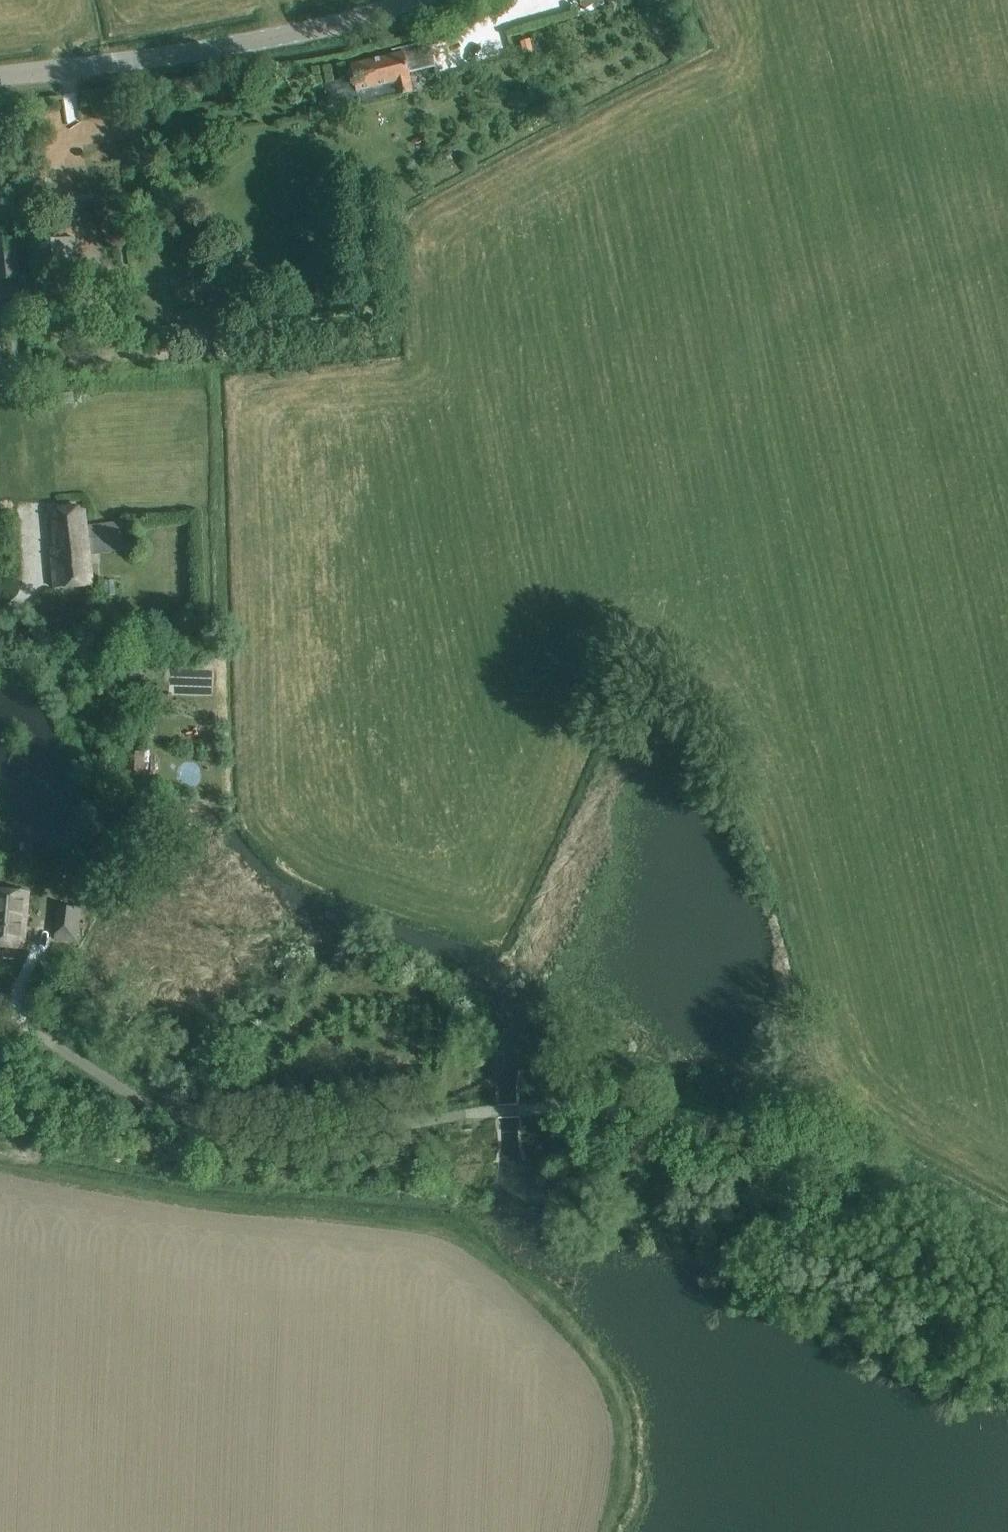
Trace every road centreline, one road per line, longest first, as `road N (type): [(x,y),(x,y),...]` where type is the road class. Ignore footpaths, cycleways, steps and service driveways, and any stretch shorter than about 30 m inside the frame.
road 1 (tertiary): [(0,76),(264,39),(406,0)]
road 2 (unclassified): [(0,1009),(130,1093),(202,1128)]

